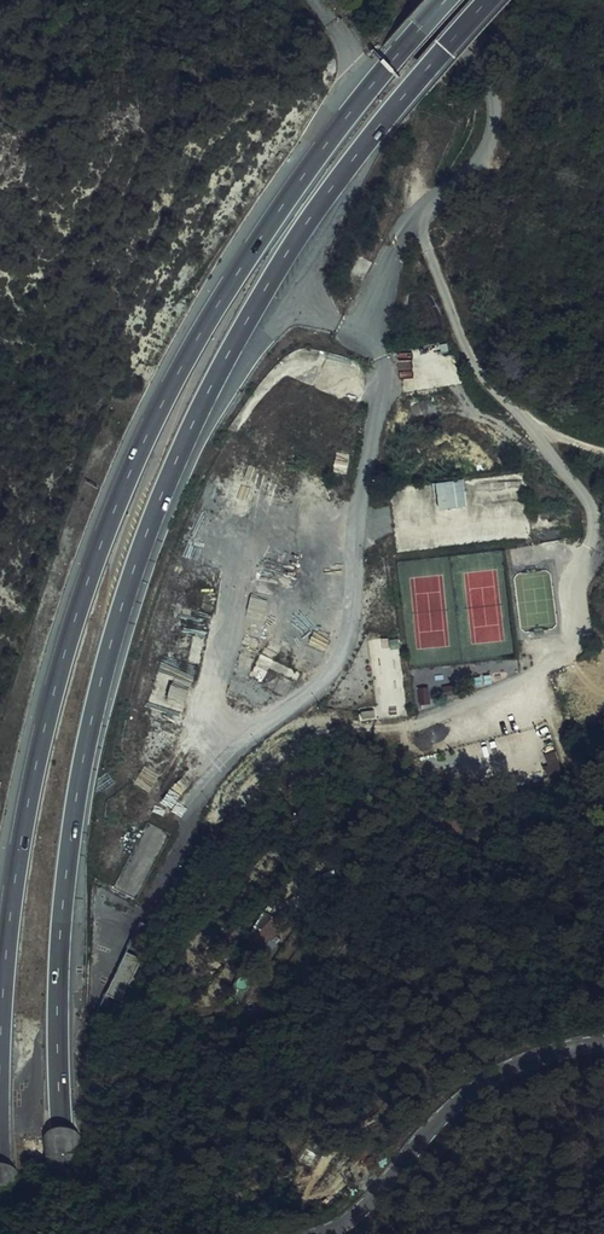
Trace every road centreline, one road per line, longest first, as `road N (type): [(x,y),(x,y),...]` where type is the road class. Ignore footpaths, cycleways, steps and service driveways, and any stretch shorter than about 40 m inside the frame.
road 1 (motorway): [(73,1233),(59,1087),(61,934),(88,742),(134,569),(196,418),(268,285),(379,127),(489,0)]
road 2 (motorway): [(446,0),(372,85),(247,258),(129,473),(44,729),(12,898),(0,1050)]
road 3 (unclassified): [(361,335),(396,243),(477,161),(496,119),(482,60),(422,0)]
road 4 (tertiary): [(320,1233),(351,1220),(445,1118),(511,1071),(603,1047)]

